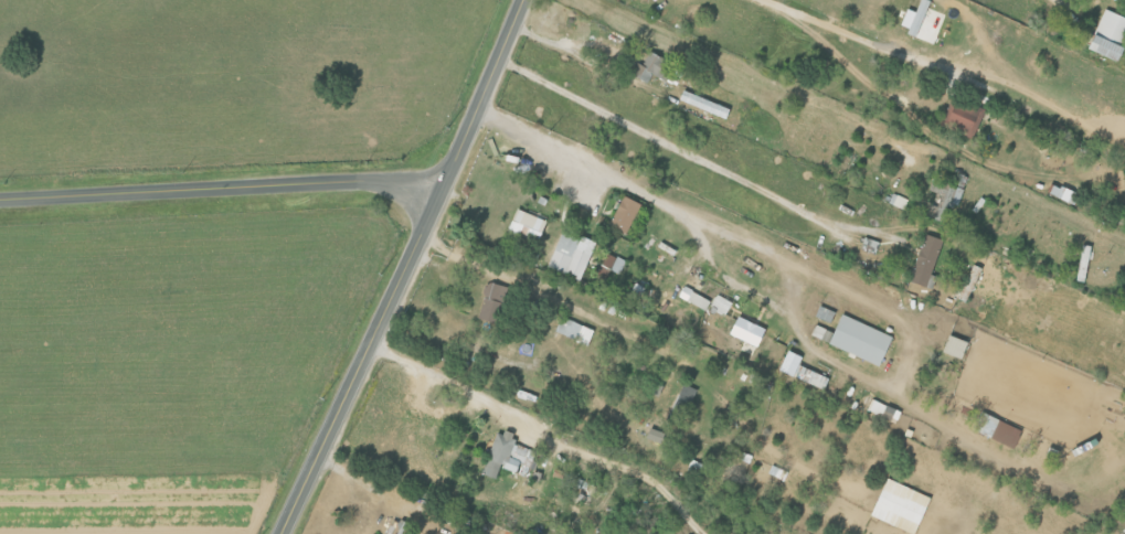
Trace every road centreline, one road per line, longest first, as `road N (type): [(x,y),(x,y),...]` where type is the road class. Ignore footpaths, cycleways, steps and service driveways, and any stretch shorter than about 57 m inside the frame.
road 1 (tertiary): [(520,0),(279,533)]
road 2 (tertiary): [(439,191),(349,180),(0,198)]

